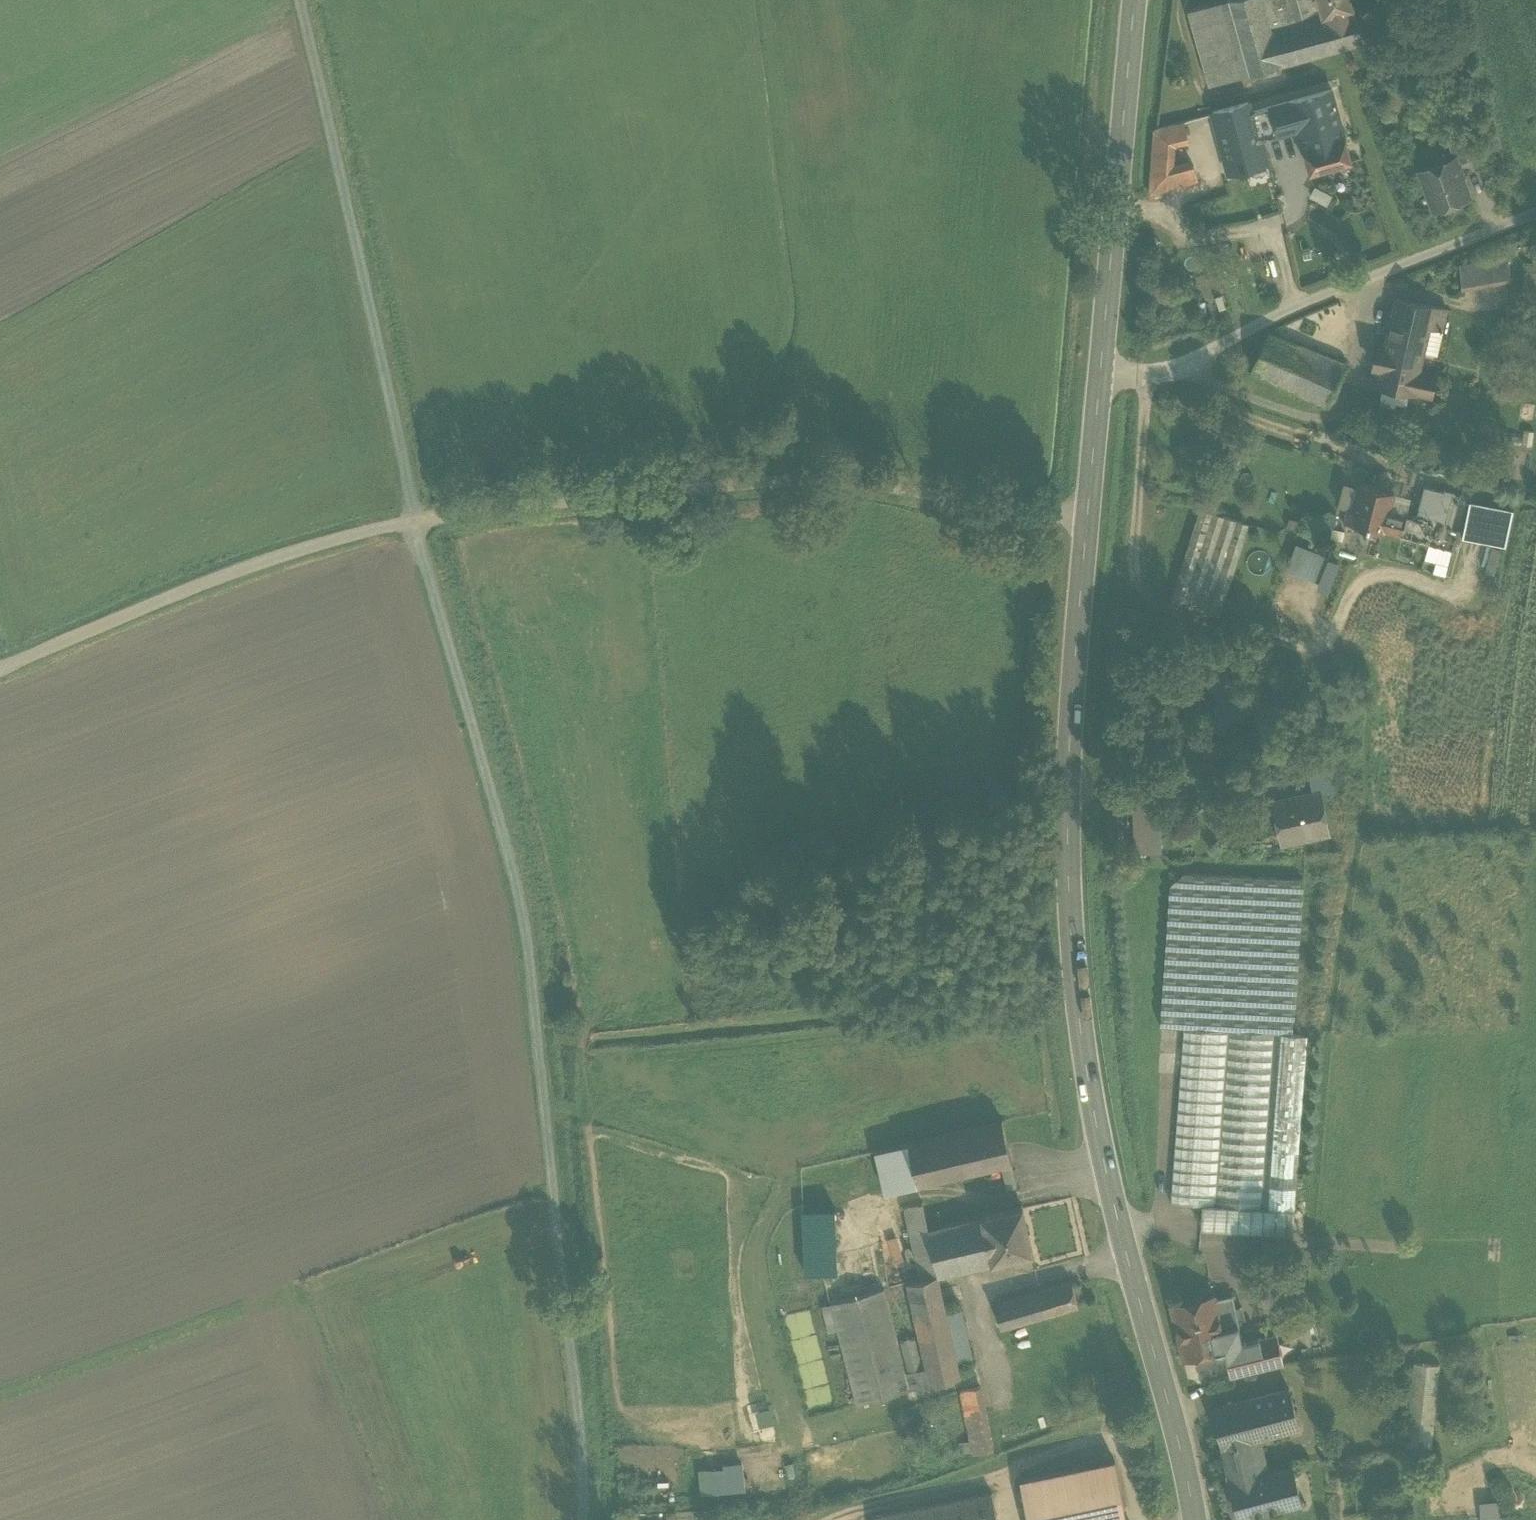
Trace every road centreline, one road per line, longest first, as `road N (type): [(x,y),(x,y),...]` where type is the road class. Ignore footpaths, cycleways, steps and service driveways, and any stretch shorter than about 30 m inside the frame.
road 1 (secondary): [(1194,1519),(1086,1073),(1067,793),(1134,0)]
road 2 (track): [(1087,516),(829,476),(453,511),(241,571),(0,667)]
road 3 (track): [(414,522),(526,918),(580,1466),(577,1519)]
road 4 (track): [(414,522),(299,0)]
road 5 (track): [(1100,372),(1132,375),(1163,365),(1535,216)]

